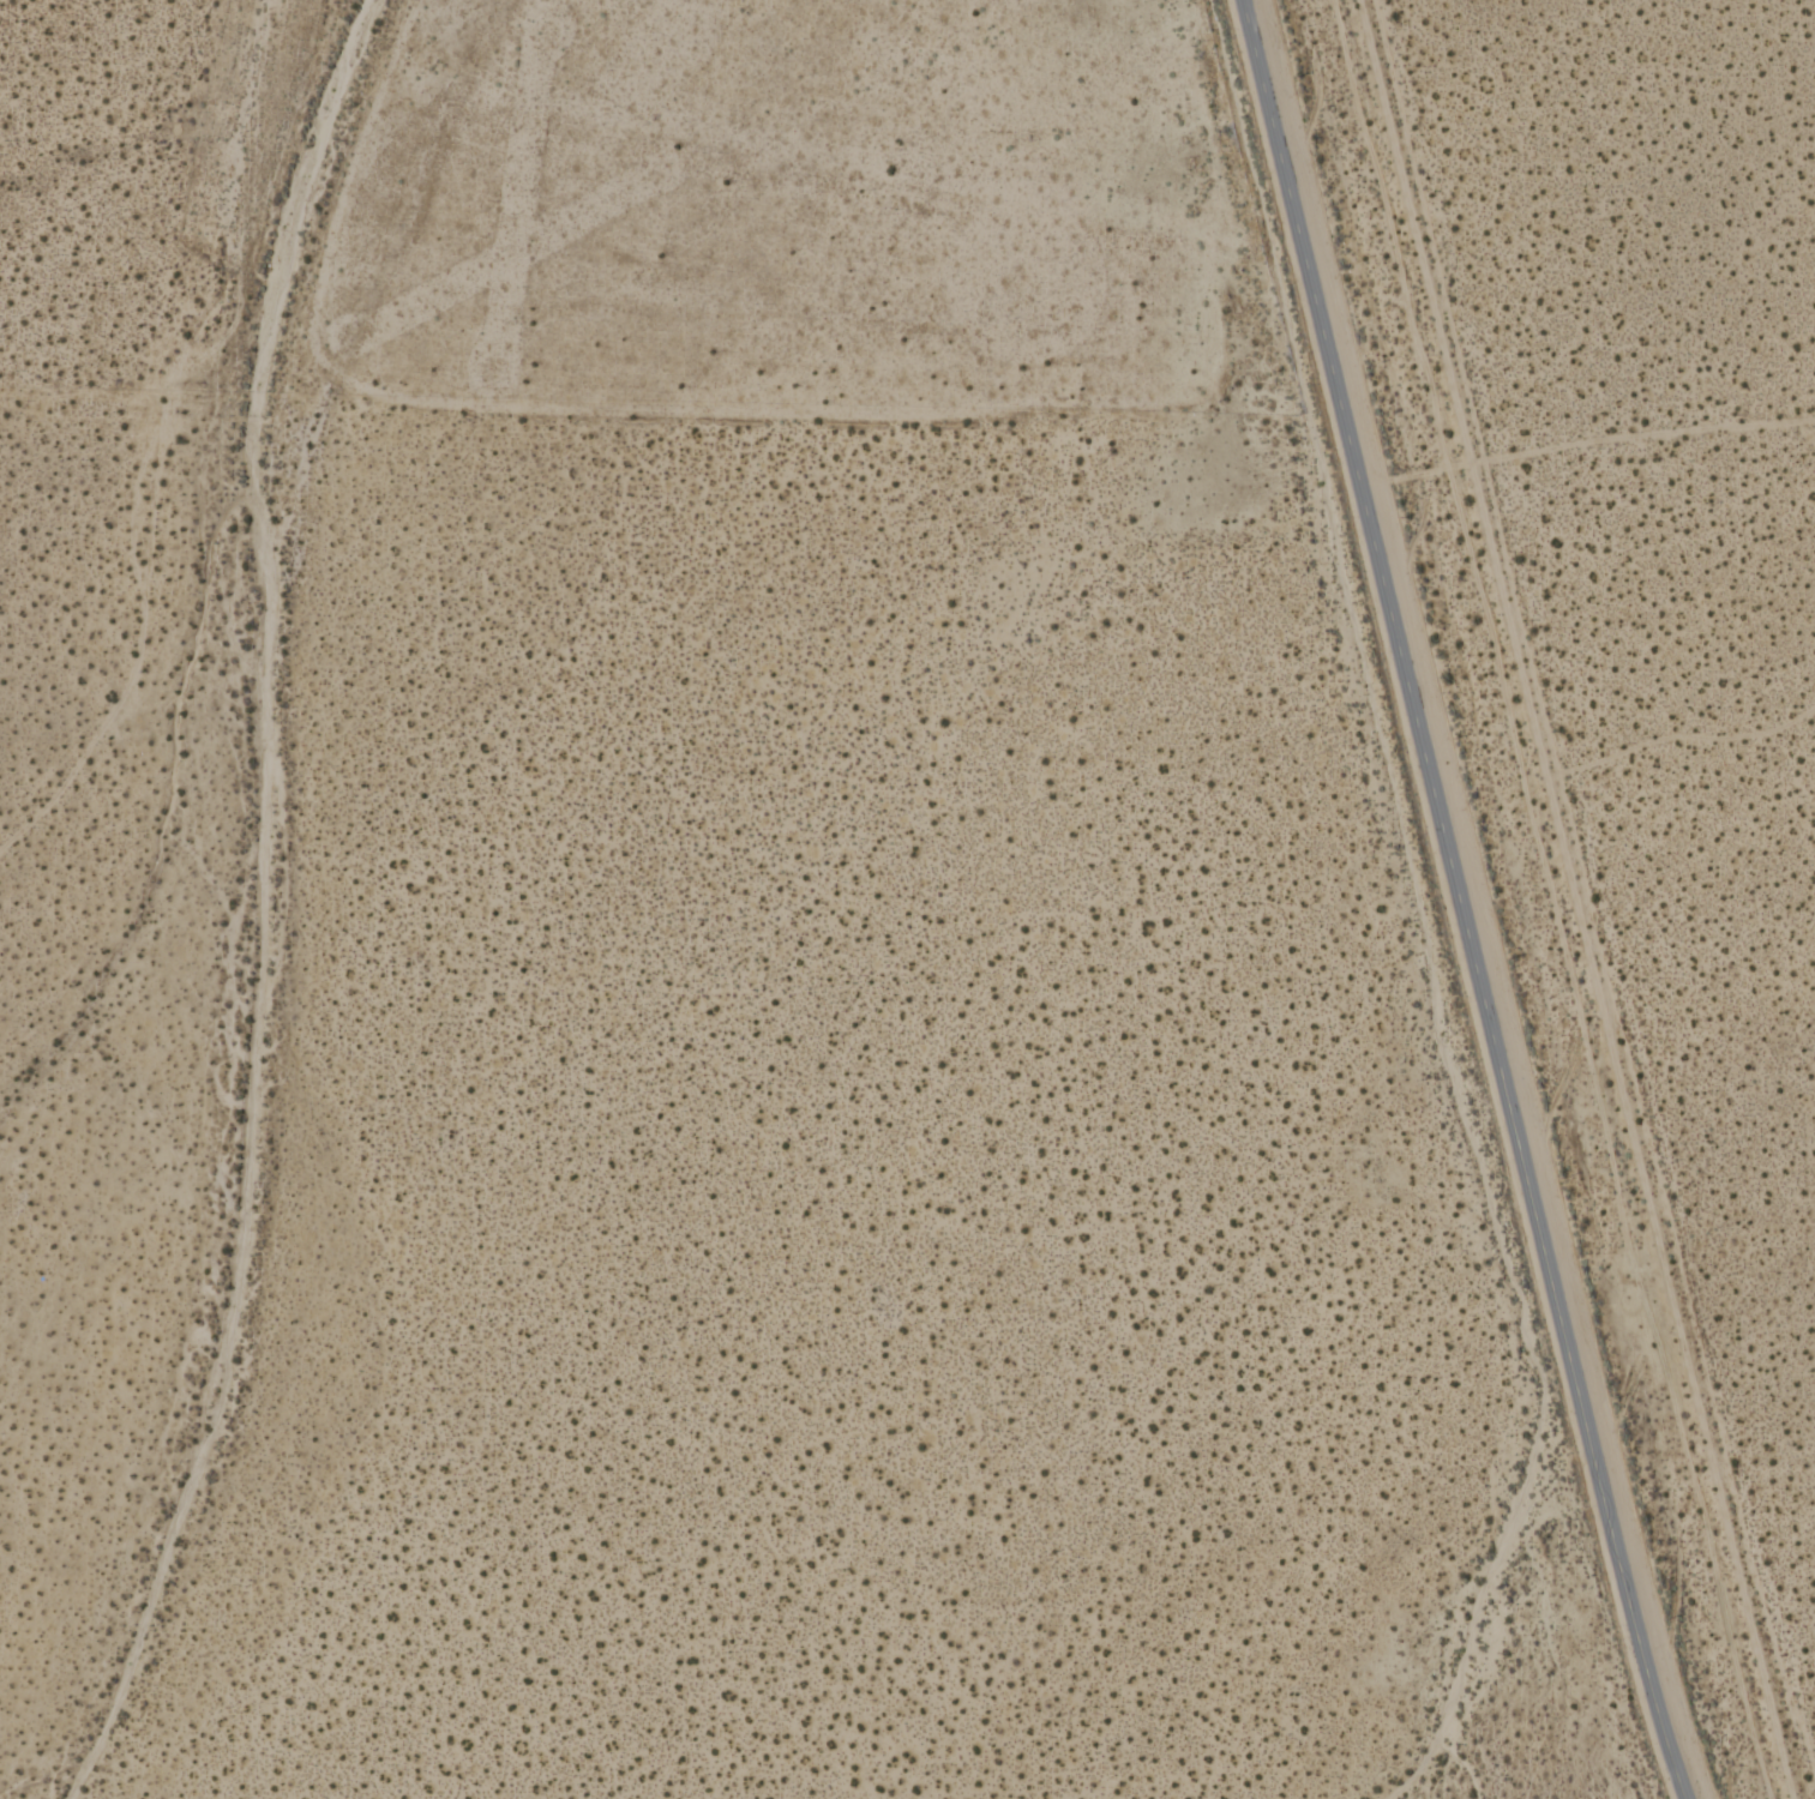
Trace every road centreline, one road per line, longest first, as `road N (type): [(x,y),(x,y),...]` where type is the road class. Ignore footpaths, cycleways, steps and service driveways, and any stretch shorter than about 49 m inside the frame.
road 1 (secondary): [(1243,0),(1655,1702),(1687,1798)]

